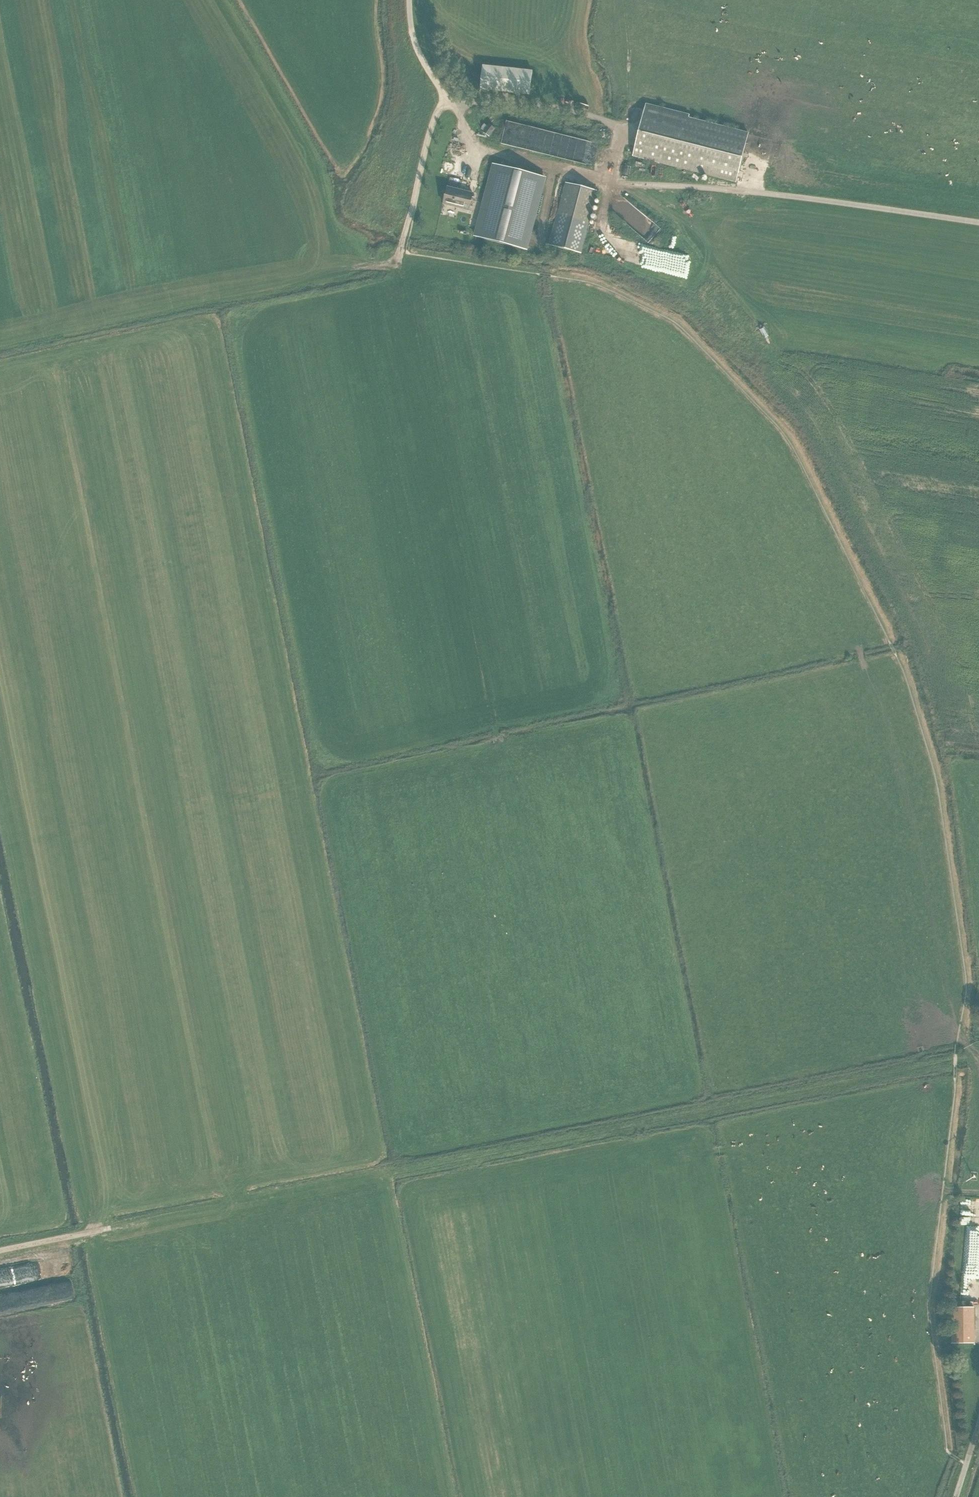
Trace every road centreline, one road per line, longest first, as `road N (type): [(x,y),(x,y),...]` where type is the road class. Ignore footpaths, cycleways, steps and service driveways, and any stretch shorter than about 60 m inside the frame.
road 1 (track): [(484,151),(621,183),(978,223)]

